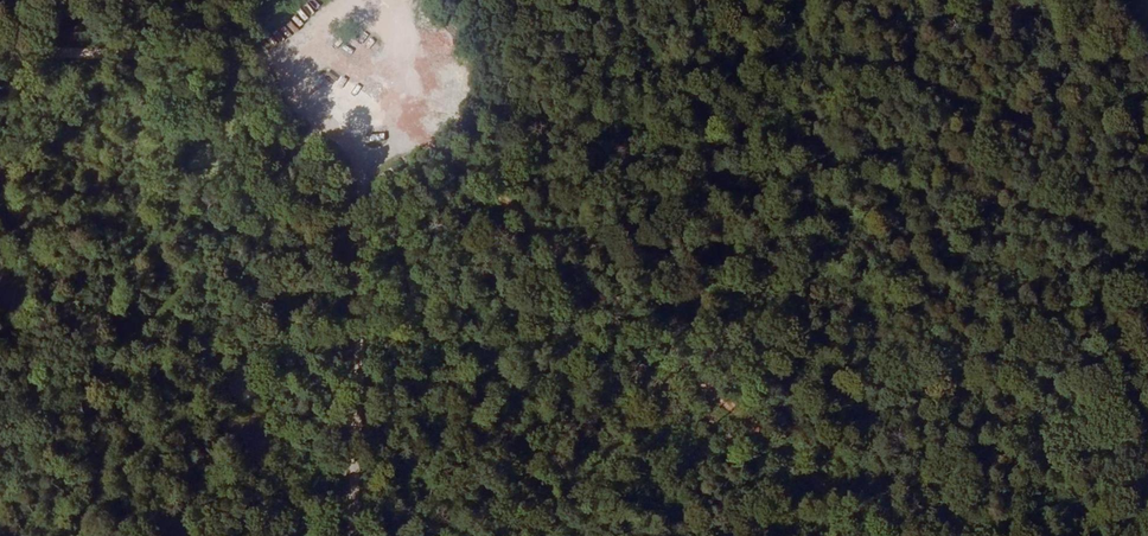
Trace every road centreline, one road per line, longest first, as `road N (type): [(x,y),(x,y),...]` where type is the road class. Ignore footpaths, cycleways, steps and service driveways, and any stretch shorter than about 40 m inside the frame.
road 1 (track): [(0,57),(240,64)]

